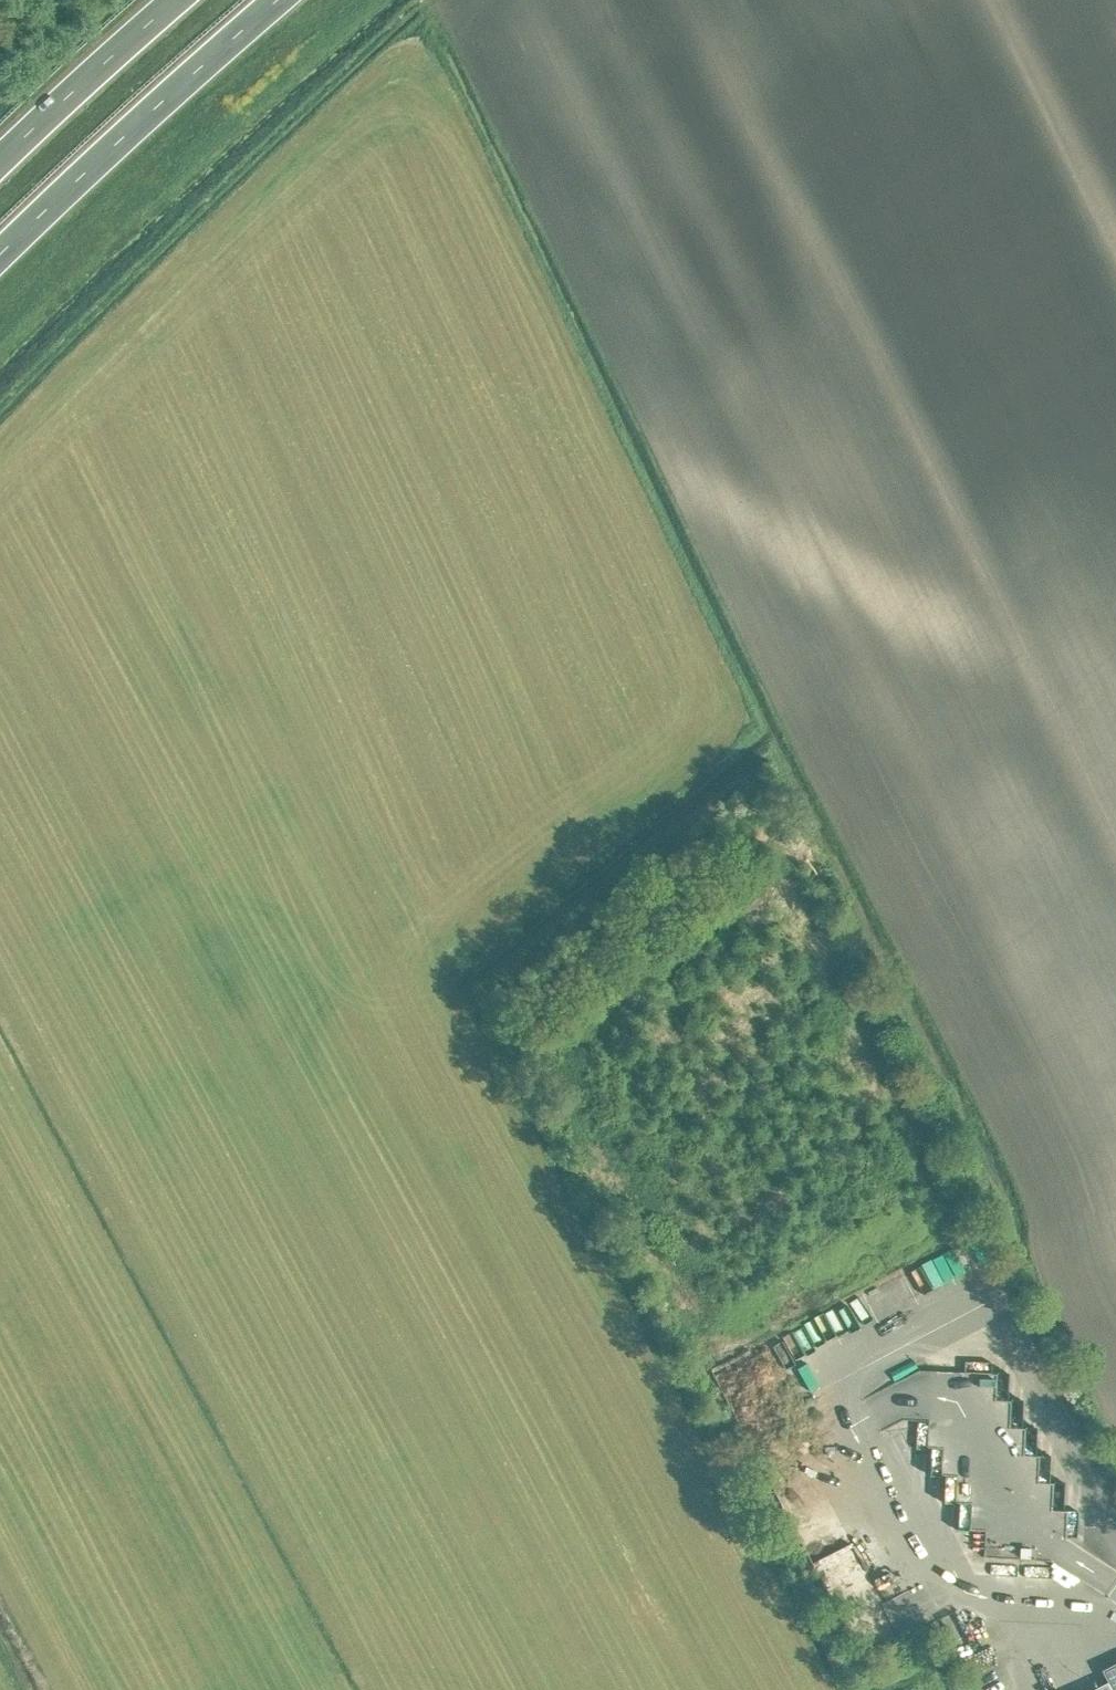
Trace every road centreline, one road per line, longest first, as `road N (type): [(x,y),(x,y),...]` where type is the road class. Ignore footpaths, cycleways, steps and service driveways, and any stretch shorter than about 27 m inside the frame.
road 1 (trunk): [(0,256),(144,113),(277,0)]
road 2 (trunk): [(176,0),(0,163)]

